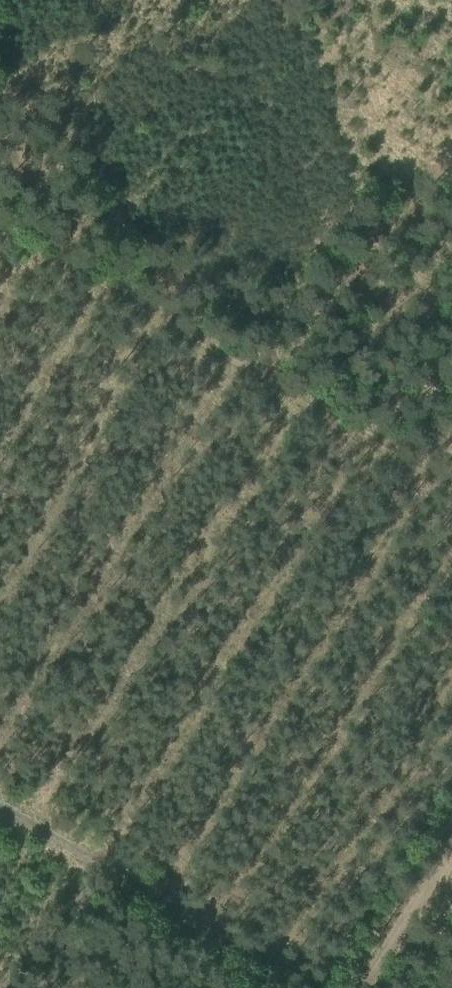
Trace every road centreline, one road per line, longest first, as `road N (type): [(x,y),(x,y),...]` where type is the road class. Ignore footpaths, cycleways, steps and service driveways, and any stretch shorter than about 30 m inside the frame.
road 1 (track): [(451,486),(0,225)]
road 2 (track): [(306,987),(0,807)]
road 3 (track): [(362,987),(451,846)]

